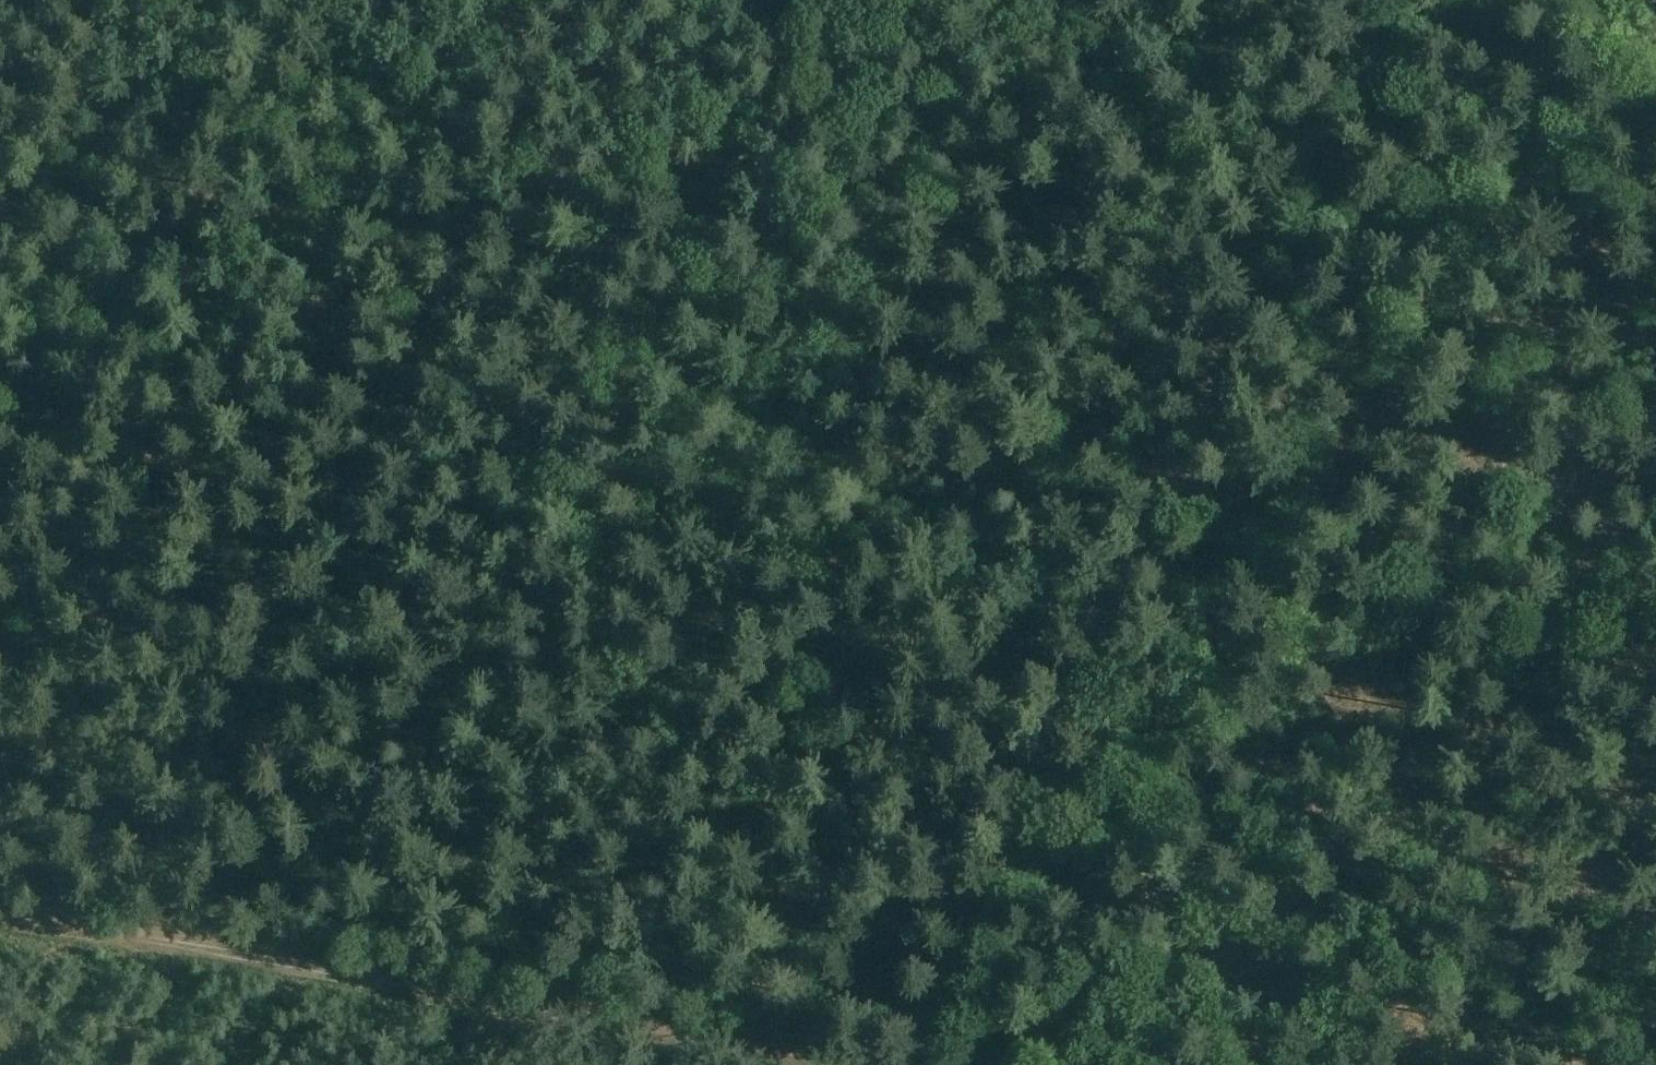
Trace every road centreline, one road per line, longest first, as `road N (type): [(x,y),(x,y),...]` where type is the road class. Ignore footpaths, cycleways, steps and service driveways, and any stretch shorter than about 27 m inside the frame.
road 1 (track): [(0,914),(896,1059)]
road 2 (track): [(1105,606),(1363,0)]
road 3 (track): [(931,1064),(896,1059),(1105,606)]

